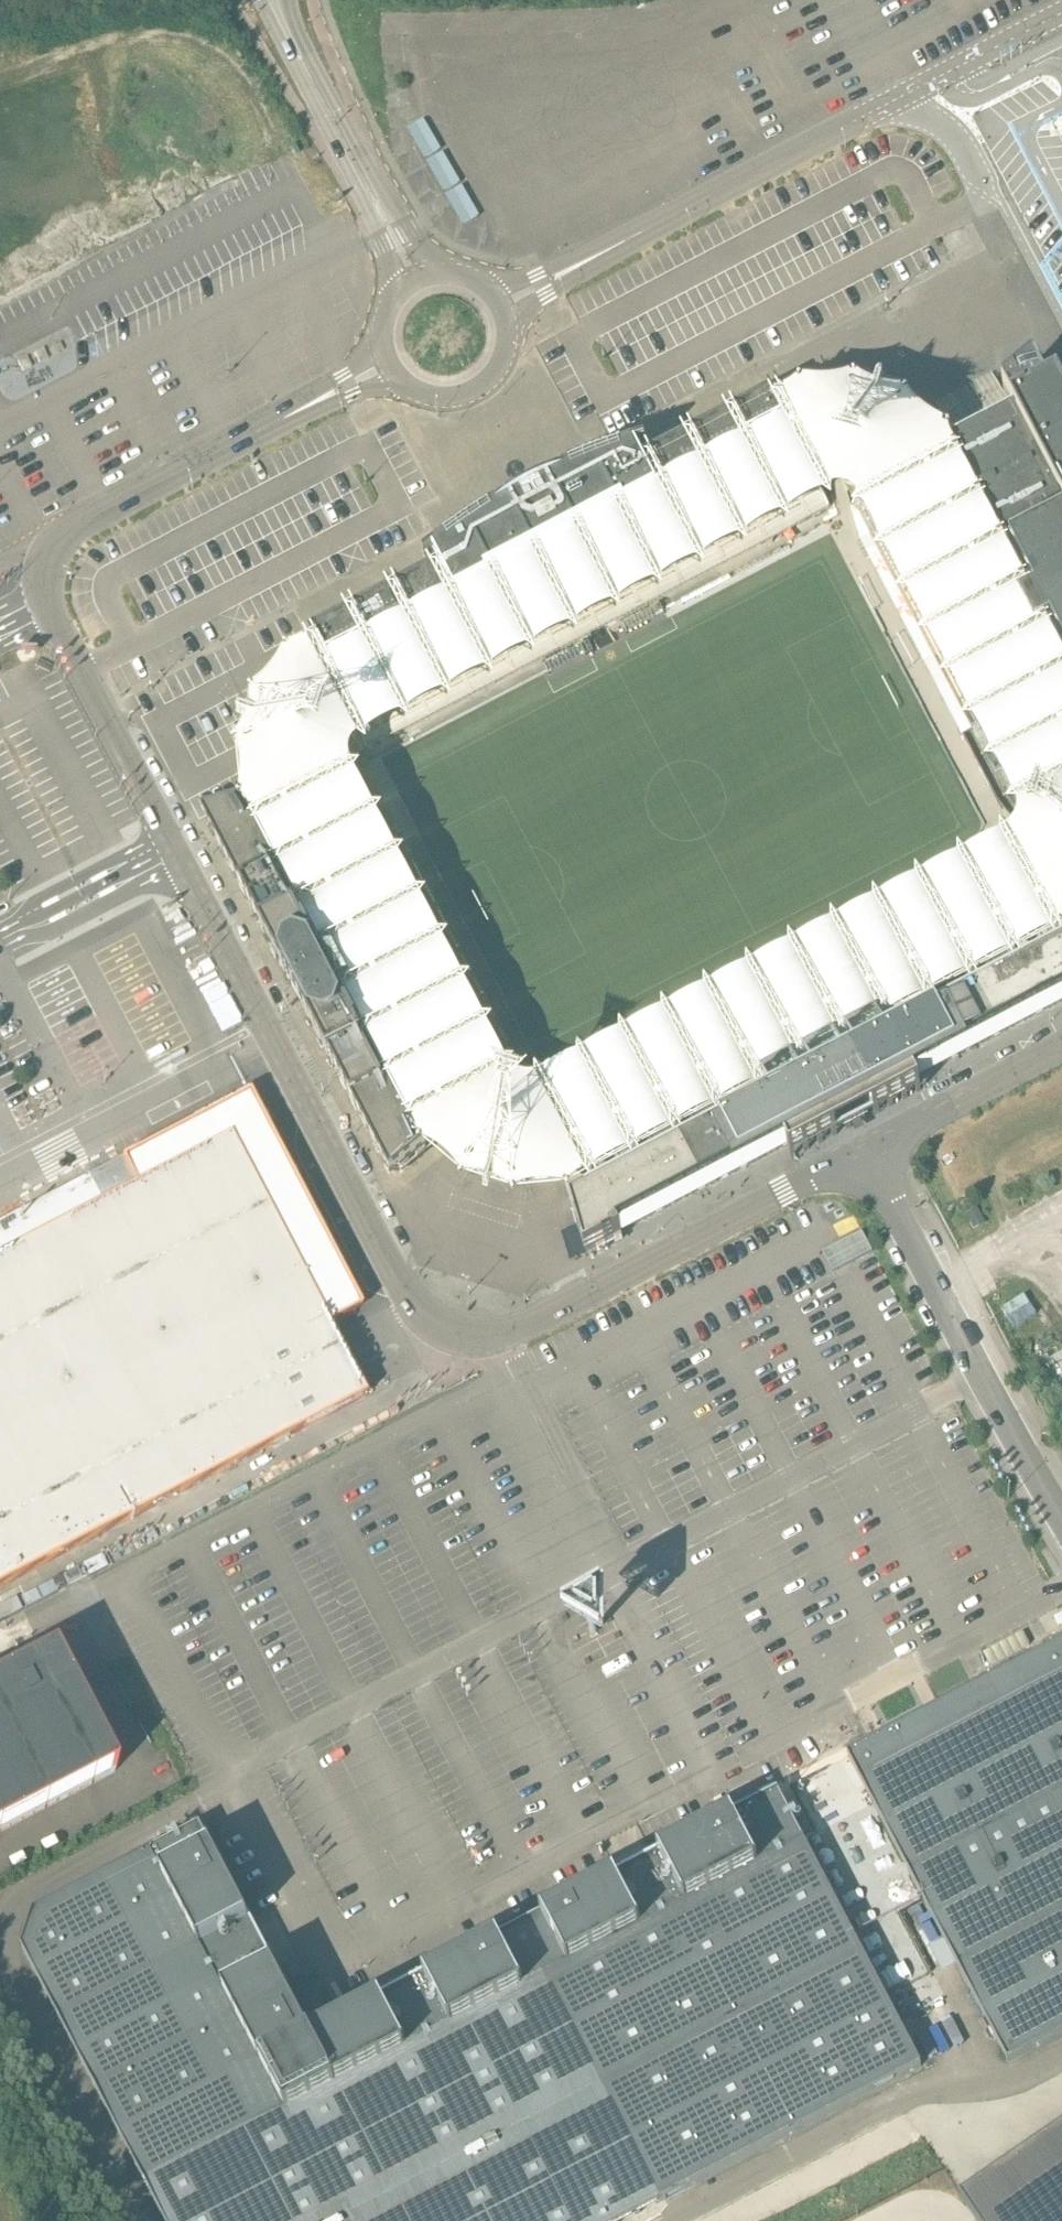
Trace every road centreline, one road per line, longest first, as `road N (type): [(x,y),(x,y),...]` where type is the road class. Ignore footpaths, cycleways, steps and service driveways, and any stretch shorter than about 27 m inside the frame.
road 1 (unclassified): [(861,1148),(517,1329),(465,1337),(406,1297),(48,610),(41,582),(55,538),(389,356)]
road 2 (residential): [(1061,13),(500,304)]
road 3 (unclassified): [(1061,1516),(861,1148)]
road 4 (unclassified): [(260,0),(378,229),(397,297)]
road 5 (unclassified): [(443,273),(406,234),(287,0)]
road 6 (unclassified): [(861,1148),(1061,1045)]
road 7 (unclassified): [(389,356),(424,391),(472,389),(505,353),(500,304)]

